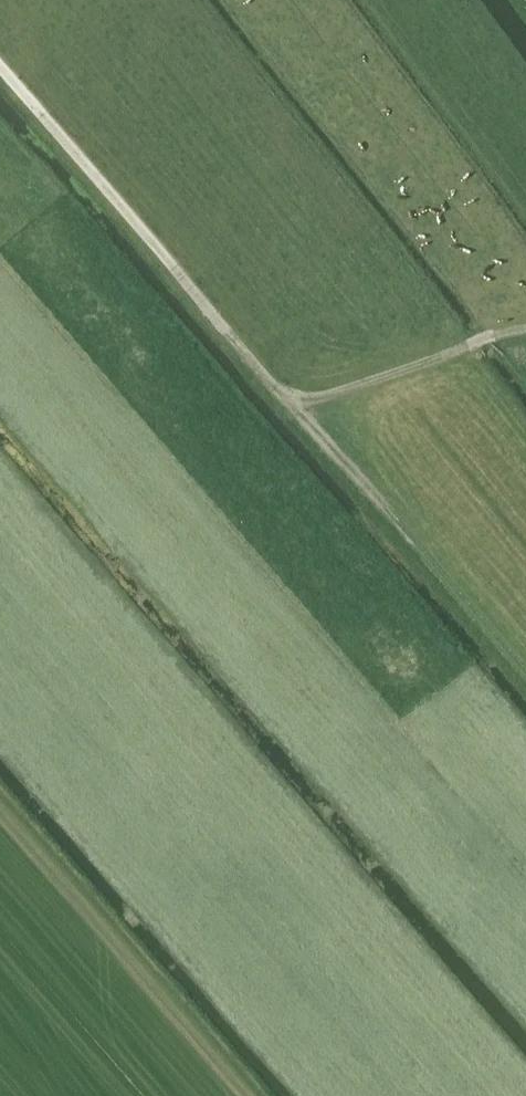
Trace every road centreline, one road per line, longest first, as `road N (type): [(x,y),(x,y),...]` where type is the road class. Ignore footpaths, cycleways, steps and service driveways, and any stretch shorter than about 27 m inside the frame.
road 1 (track): [(525,677),(0,68)]

